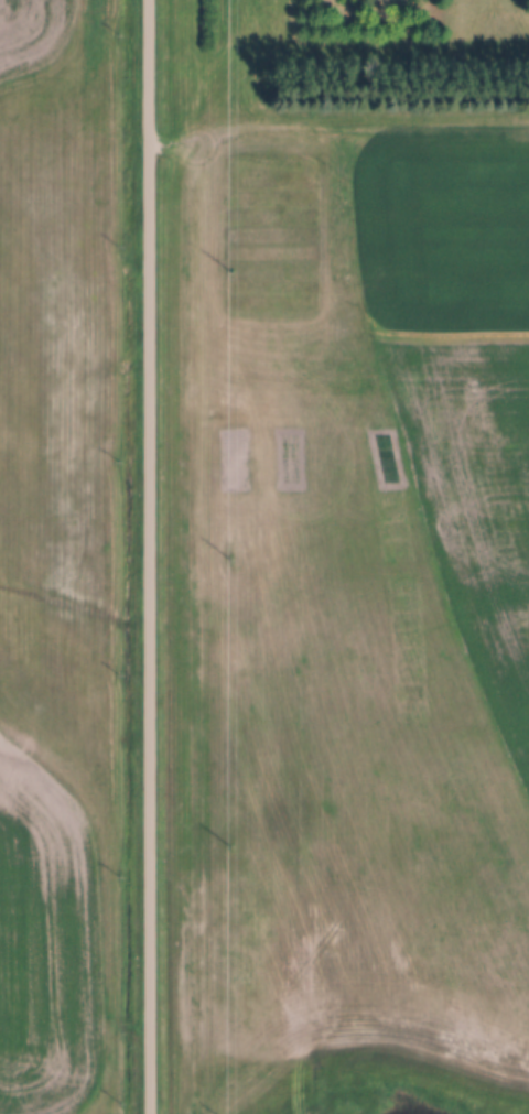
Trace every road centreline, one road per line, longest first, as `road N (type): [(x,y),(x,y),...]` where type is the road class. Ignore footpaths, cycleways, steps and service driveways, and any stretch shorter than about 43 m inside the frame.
road 1 (residential): [(149,1113),(149,0)]
road 2 (track): [(223,119),(528,119)]
road 3 (track): [(528,52),(224,43)]
road 4 (track): [(224,0),(223,119),(185,153),(150,155)]

